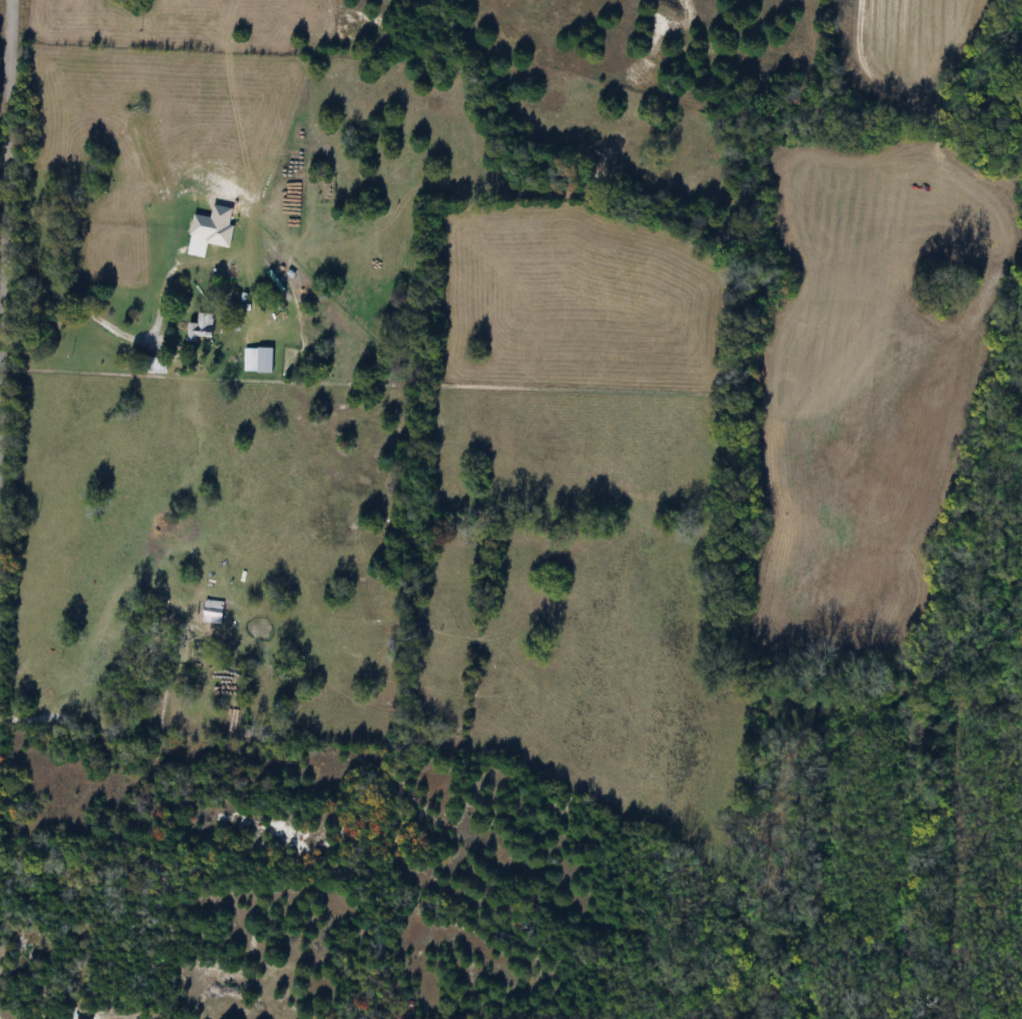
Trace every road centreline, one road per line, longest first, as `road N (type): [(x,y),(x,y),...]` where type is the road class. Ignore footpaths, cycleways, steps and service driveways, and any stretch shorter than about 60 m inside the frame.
road 1 (residential): [(0,368),(11,0)]

